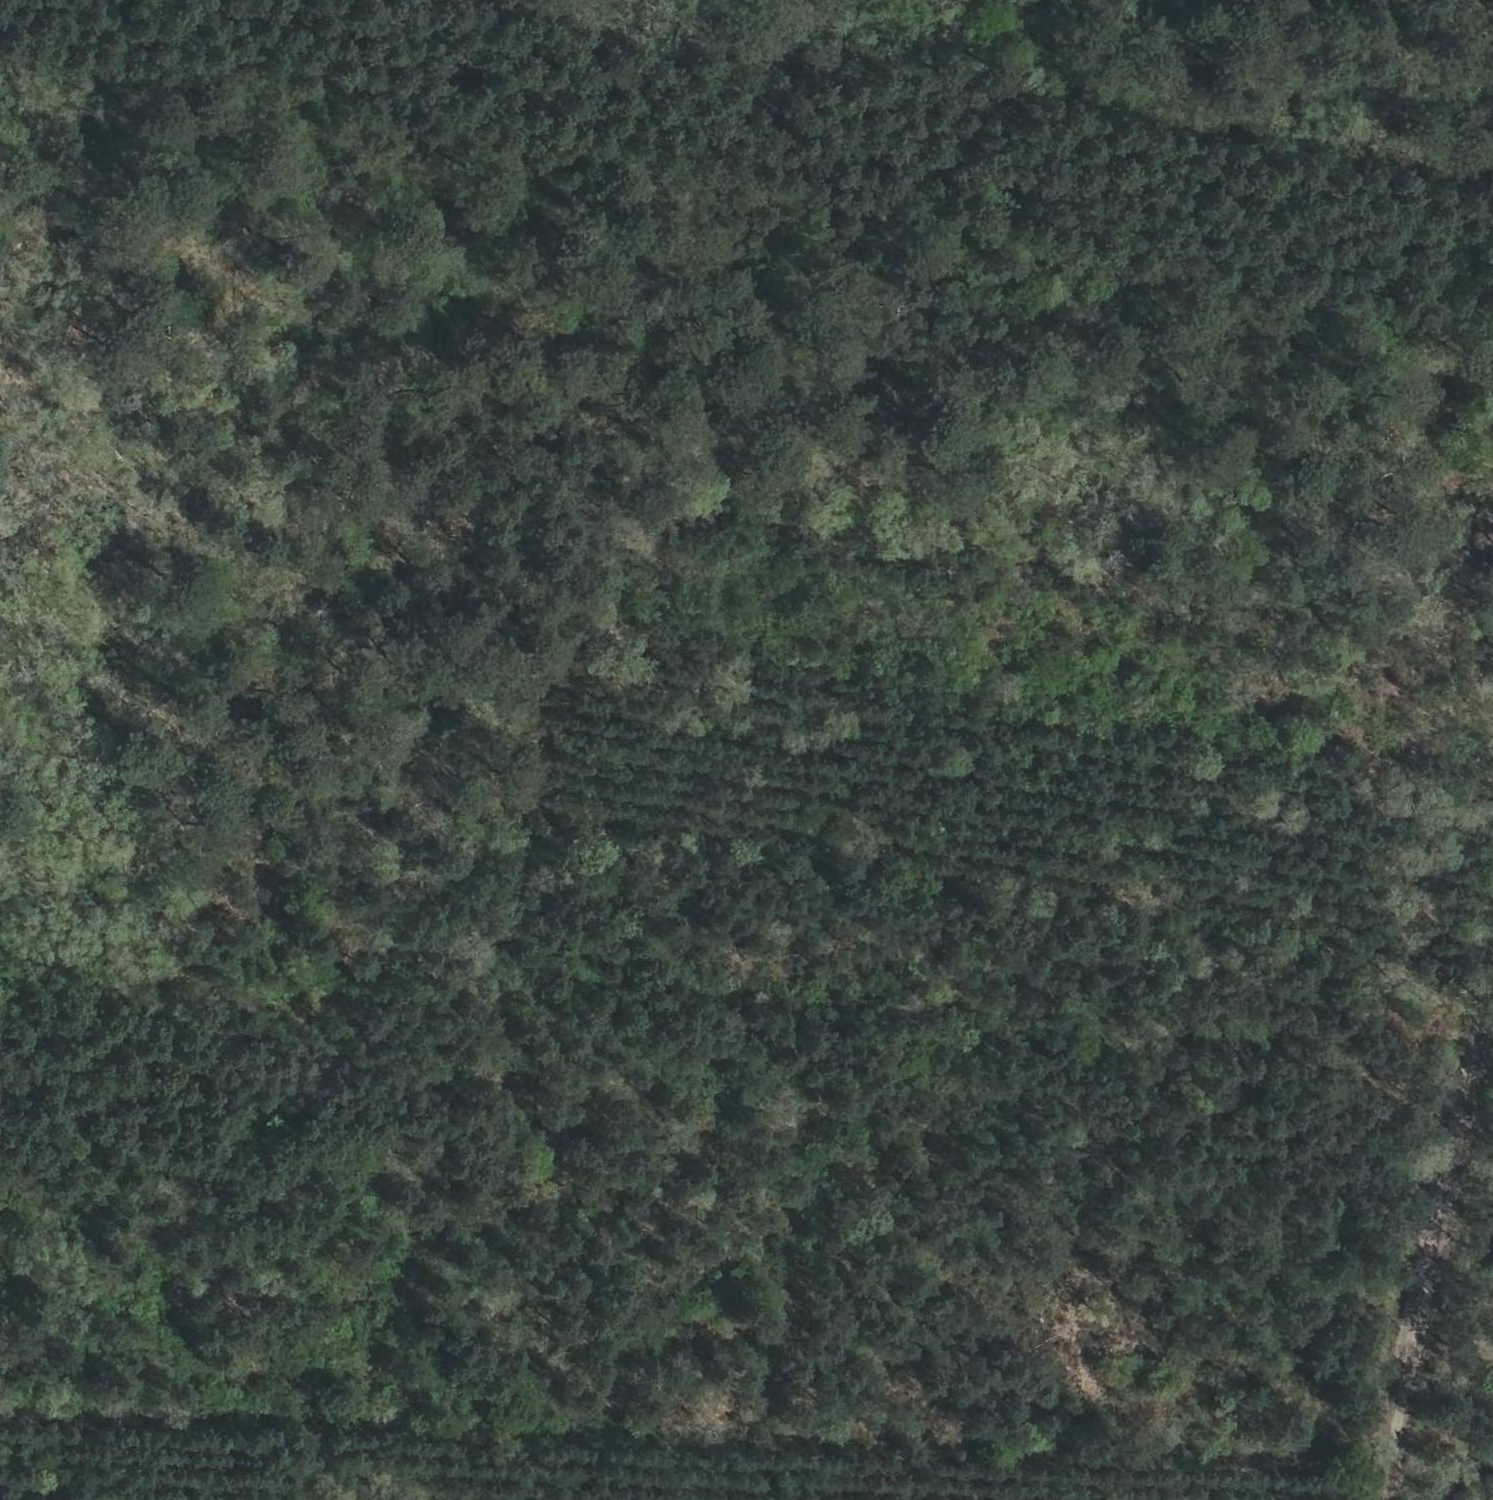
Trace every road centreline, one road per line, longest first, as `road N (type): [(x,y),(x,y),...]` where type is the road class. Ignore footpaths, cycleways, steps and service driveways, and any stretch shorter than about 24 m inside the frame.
road 1 (track): [(1492,988),(1375,1499)]

